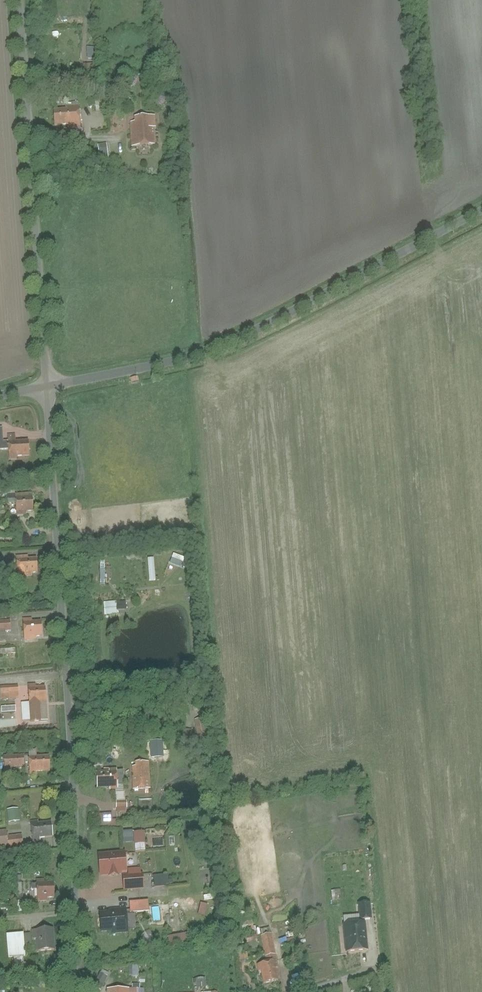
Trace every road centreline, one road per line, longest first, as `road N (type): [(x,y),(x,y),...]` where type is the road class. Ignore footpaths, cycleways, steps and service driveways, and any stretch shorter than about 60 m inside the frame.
road 1 (unclassified): [(49,390),(76,915)]
road 2 (tertiary): [(49,390),(199,352),(481,212)]
road 3 (residential): [(49,390),(21,0)]

